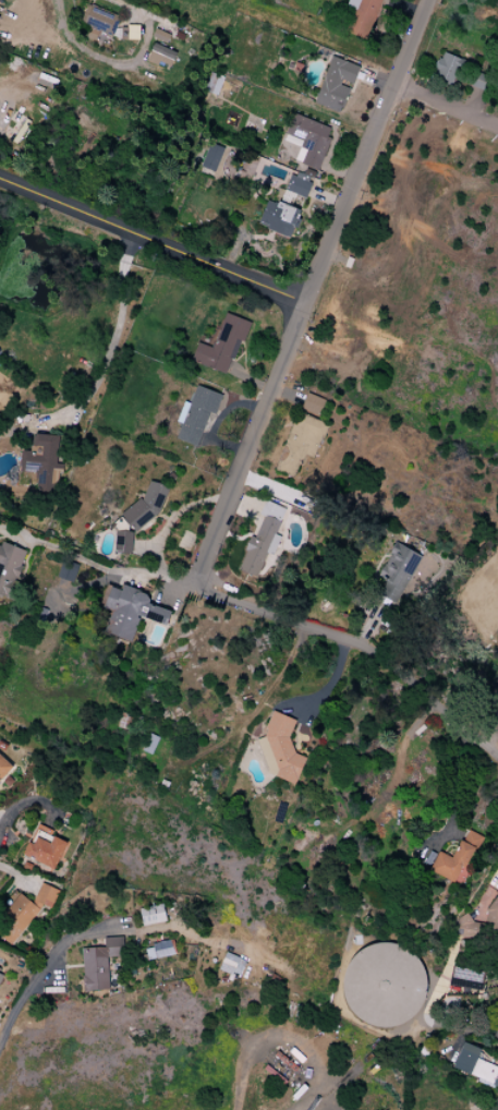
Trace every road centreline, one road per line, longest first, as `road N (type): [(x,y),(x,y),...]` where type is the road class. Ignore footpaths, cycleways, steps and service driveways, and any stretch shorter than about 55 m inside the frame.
road 1 (residential): [(497,758),(399,665),(211,593),(201,578),(430,0)]
road 2 (residential): [(0,178),(308,303)]

